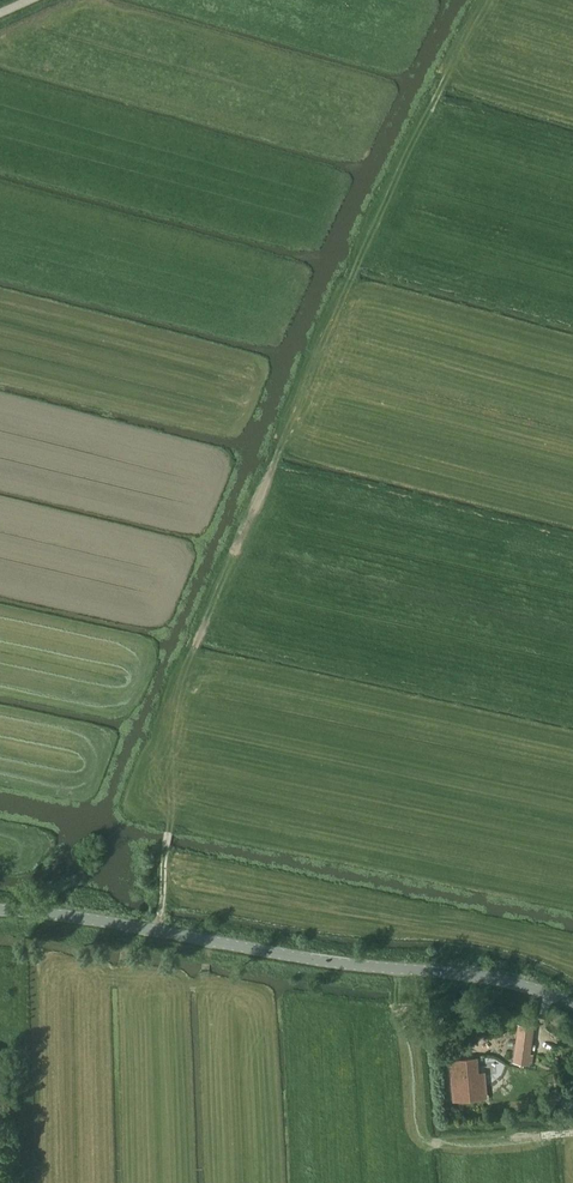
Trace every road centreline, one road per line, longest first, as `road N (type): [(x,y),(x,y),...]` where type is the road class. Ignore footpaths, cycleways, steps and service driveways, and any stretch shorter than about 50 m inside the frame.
road 1 (unclassified): [(572,1008),(491,978),(351,965),(0,909)]
road 2 (track): [(572,1134),(436,1144)]

